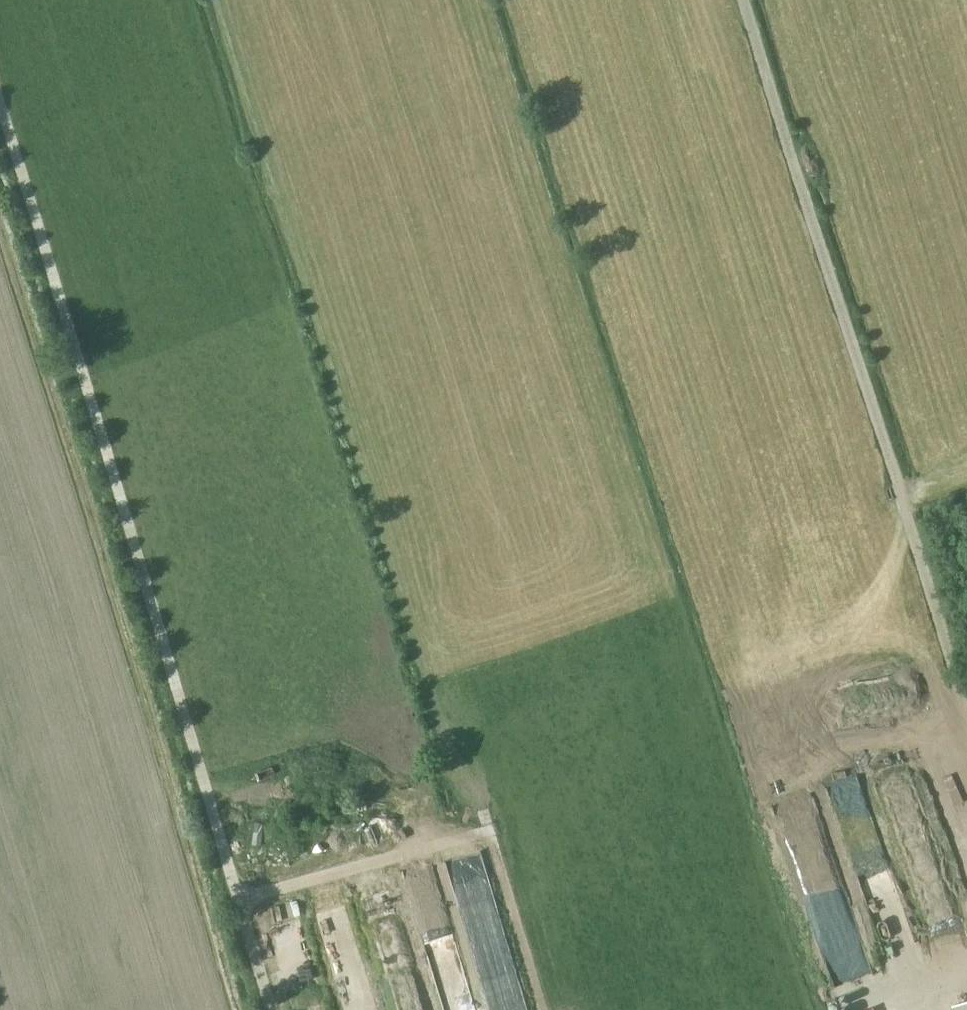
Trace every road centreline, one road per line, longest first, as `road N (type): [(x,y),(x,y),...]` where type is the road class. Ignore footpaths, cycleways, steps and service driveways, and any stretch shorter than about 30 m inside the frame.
road 1 (track): [(270,1009),(0,110)]
road 2 (track): [(743,0),(966,716)]

